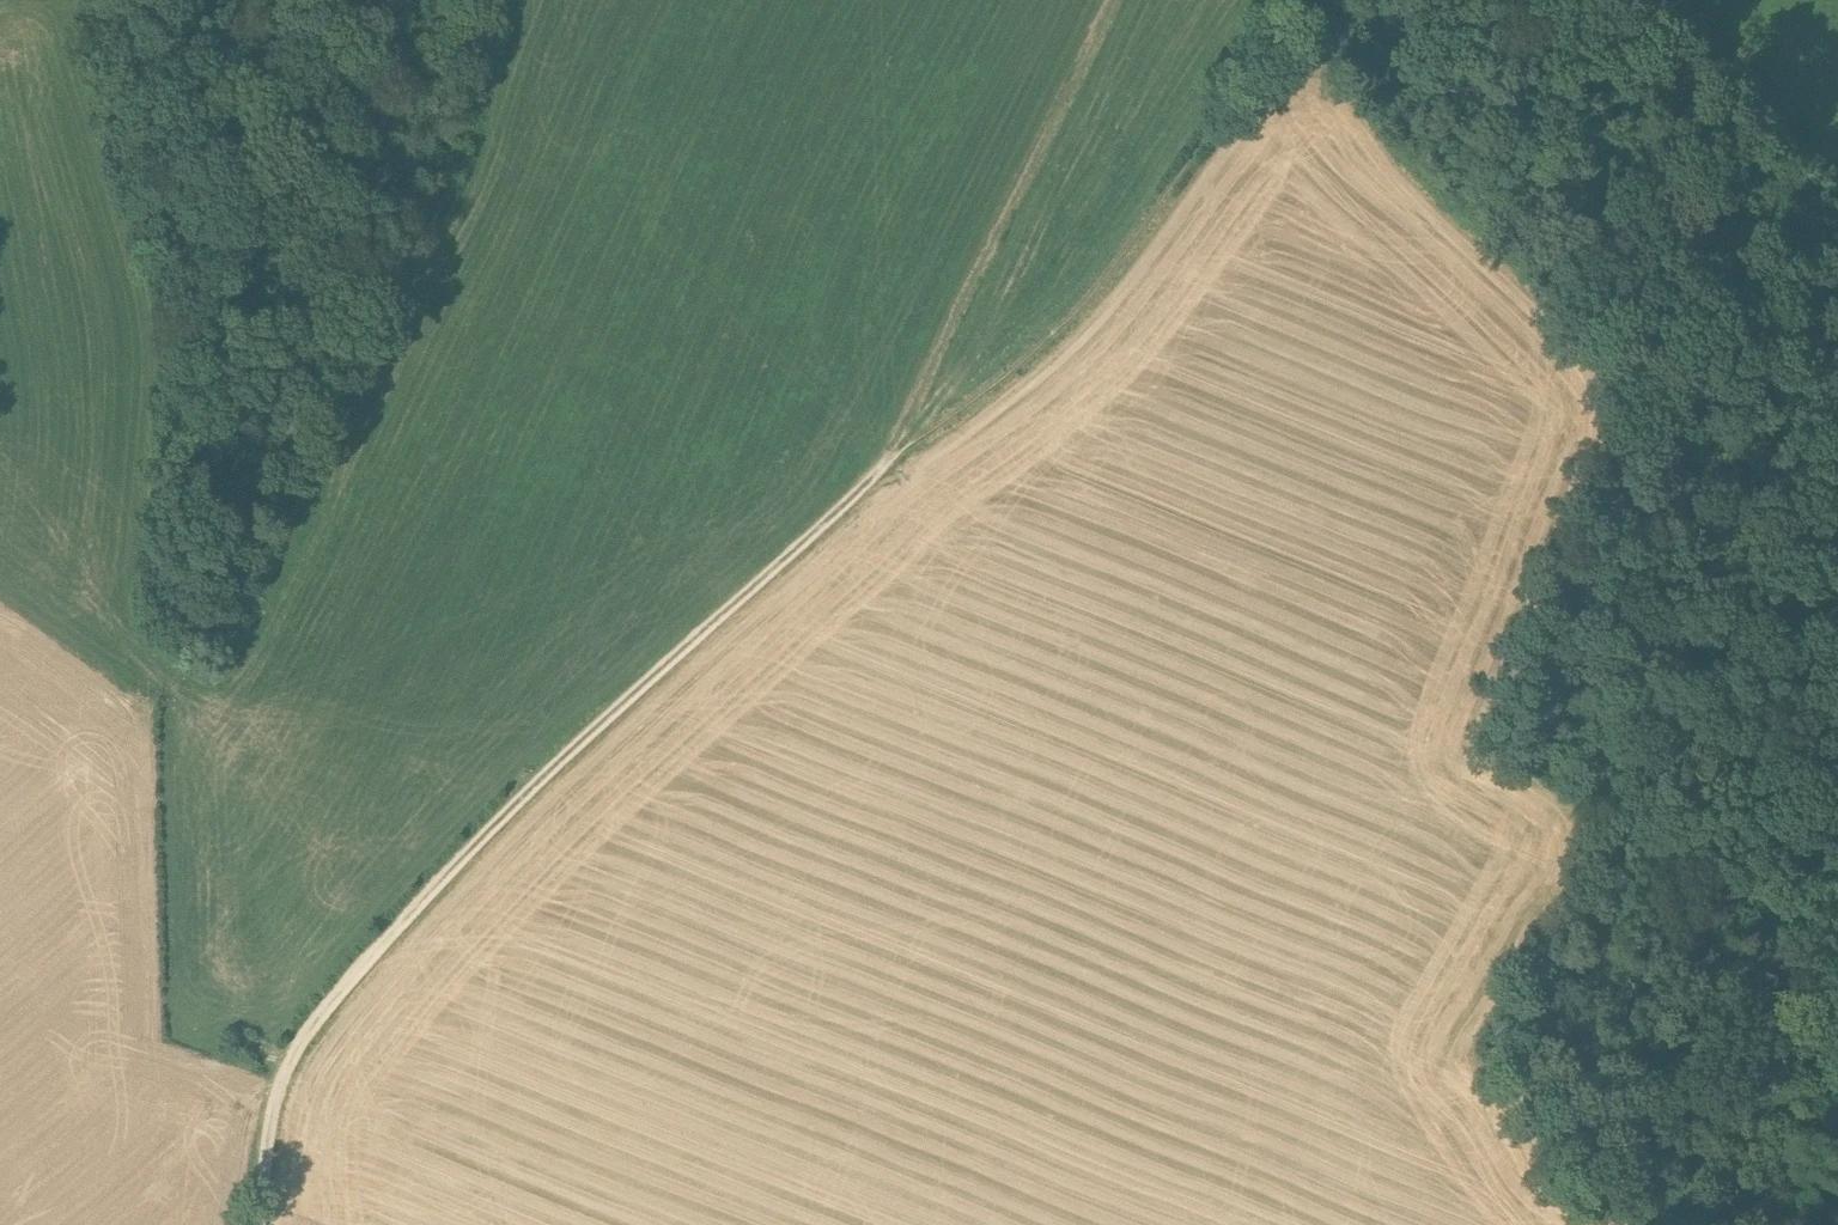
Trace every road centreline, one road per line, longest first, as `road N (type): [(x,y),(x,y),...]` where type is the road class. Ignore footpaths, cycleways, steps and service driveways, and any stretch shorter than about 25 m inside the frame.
road 1 (track): [(257,1224),(271,1094),(319,1017),(541,778),(887,460)]
road 2 (track): [(887,460),(1077,309),(1271,47),(1343,0)]
road 3 (track): [(887,460),(1112,0)]

